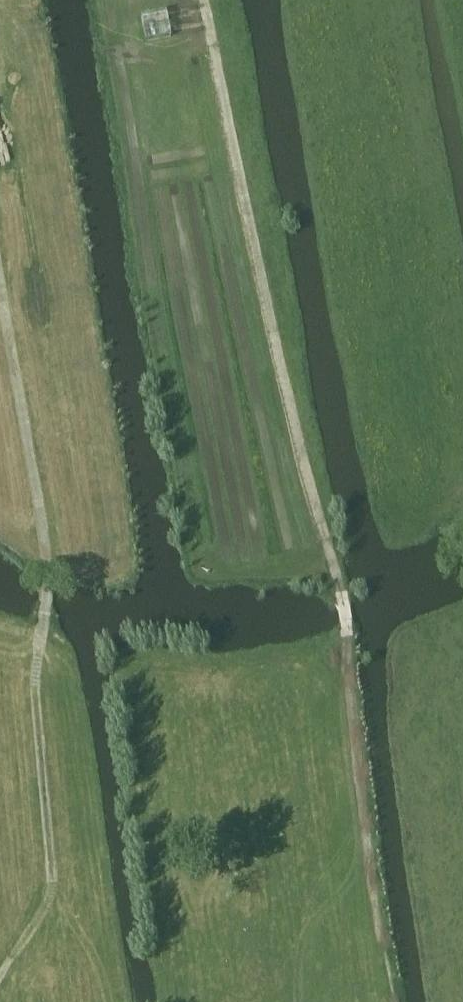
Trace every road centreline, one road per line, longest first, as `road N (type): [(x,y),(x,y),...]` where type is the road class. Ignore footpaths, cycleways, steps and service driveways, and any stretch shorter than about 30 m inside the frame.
road 1 (track): [(394,1001),(354,749),(339,580),(301,456),(205,0)]
road 2 (track): [(0,978),(51,892),(34,683),(49,568),(0,287)]

